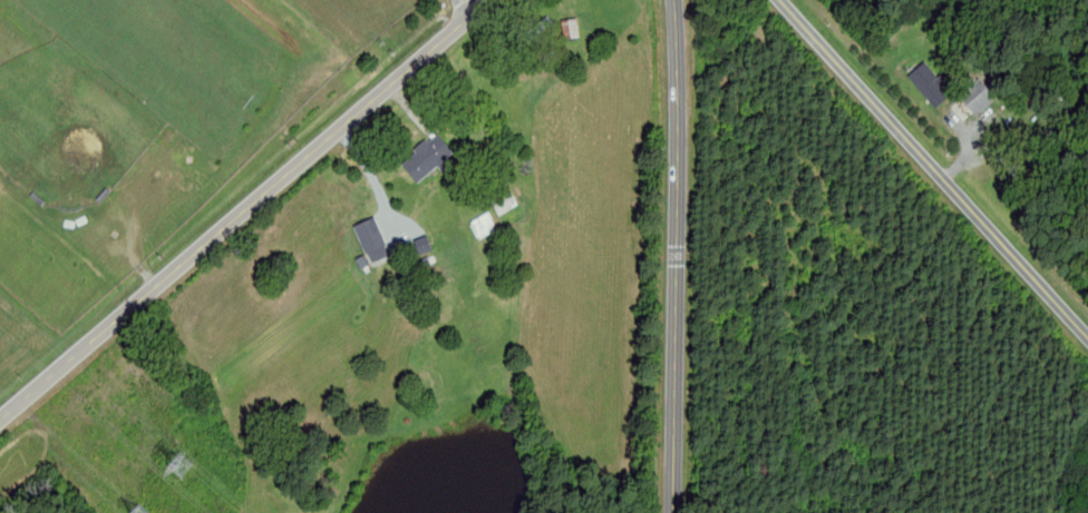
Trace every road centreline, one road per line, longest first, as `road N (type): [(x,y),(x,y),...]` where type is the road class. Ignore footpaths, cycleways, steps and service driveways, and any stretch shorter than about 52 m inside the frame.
road 1 (tertiary): [(0,419),(487,0)]
road 2 (tertiary): [(673,512),(674,0)]
road 3 (residential): [(782,0),(1087,336)]

